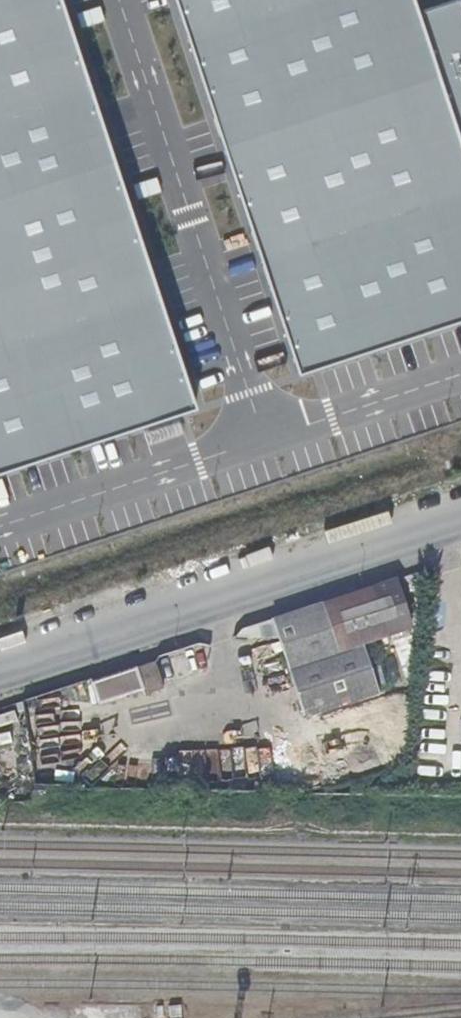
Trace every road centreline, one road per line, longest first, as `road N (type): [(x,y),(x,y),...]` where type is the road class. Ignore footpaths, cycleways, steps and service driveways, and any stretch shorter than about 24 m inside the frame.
road 1 (tertiary): [(0,675),(460,522)]

